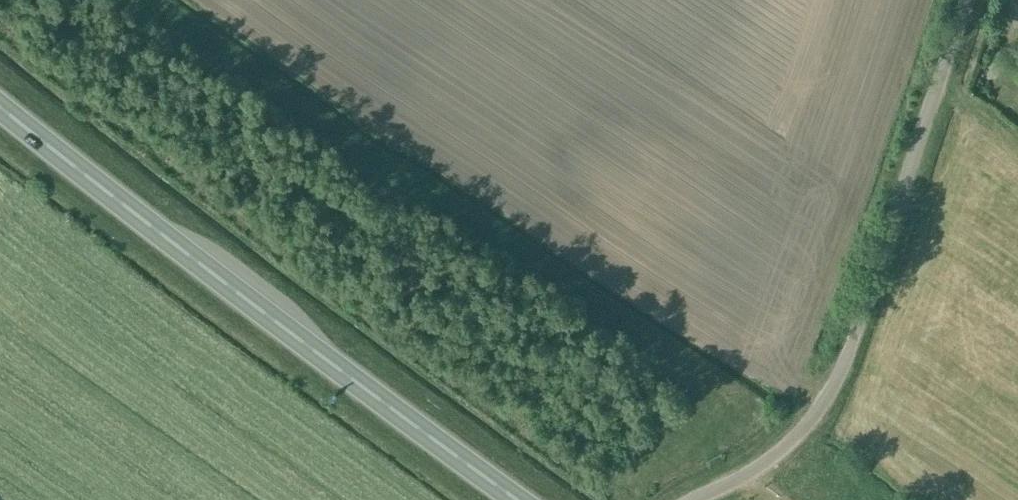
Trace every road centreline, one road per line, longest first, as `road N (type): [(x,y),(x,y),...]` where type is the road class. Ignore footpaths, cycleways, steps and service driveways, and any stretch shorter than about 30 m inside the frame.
road 1 (trunk): [(518,499),(0,106)]
road 2 (unclassified): [(690,499),(776,453),(835,382),(965,0)]

